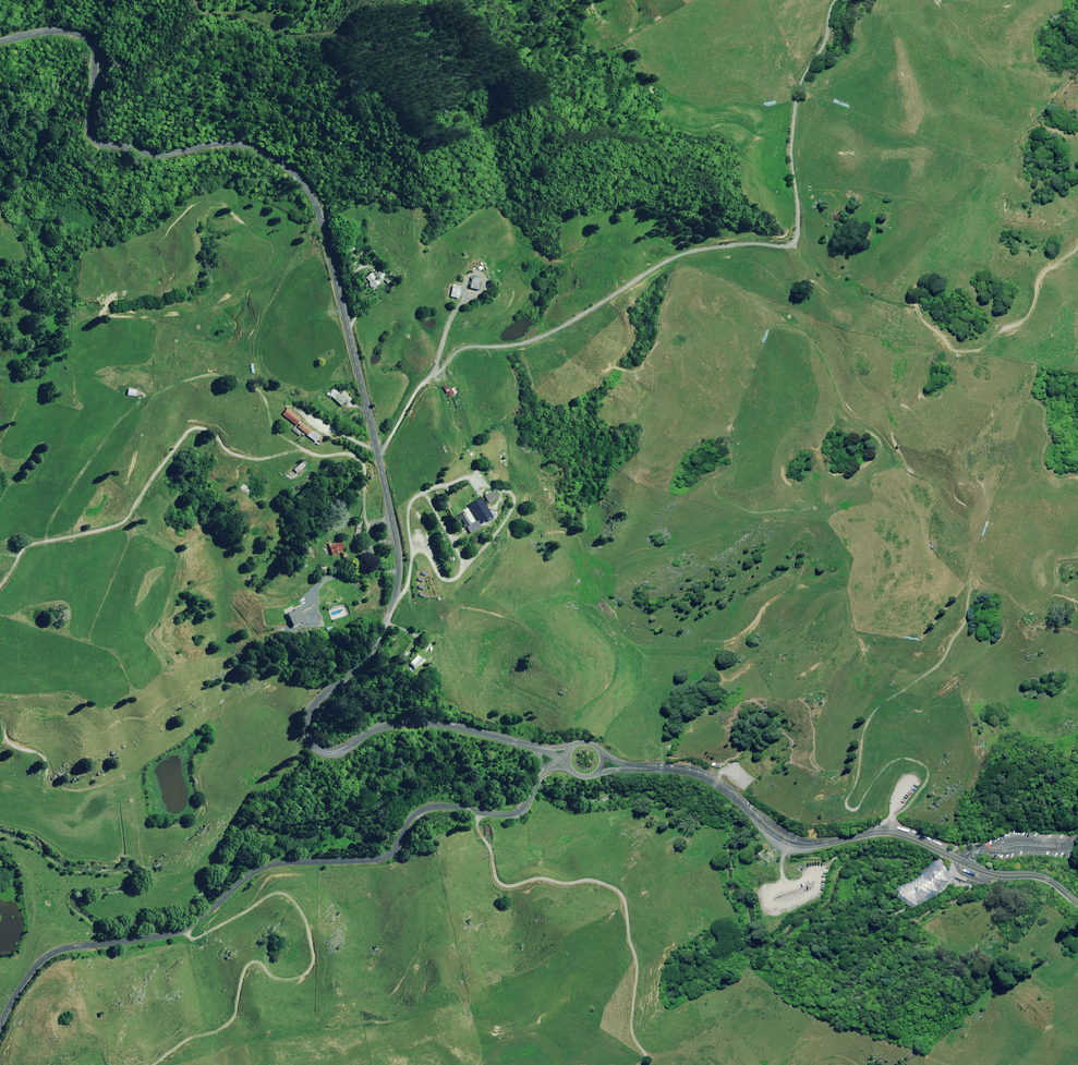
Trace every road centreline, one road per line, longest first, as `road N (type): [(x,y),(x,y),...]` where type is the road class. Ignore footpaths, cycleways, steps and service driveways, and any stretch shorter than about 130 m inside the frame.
road 1 (tertiary): [(0,41),(62,30),(85,39),(93,60),(86,124),(94,142),(172,154),(244,145),(297,176),(316,203),(400,563),(380,640),(313,709),(309,741),(336,753),(403,723),(538,748)]
road 2 (unclassified): [(0,1026),(33,970),(56,952),(182,930),(271,865),(383,857),(429,808),(515,813),(541,774)]
road 3 (track): [(837,0),(795,107),(796,241),(685,253),(559,329),(511,345),(459,350),(436,374)]
road 4 (tertiary): [(628,768),(711,778),(791,844),(899,834),(998,876),(1043,877),(1077,903)]
road 5 (track): [(891,815),(924,784),(926,769),(891,761),(857,808),(848,808),(868,719),(943,658),(966,618),(973,565)]
road 6 (track): [(480,812),(479,829),(503,886),(589,880),(622,896),(636,964),(630,1025),(647,1064)]
road 7 (track): [(1077,246),(1037,279),(1025,320),(984,351),(951,352),(915,317),(915,284)]

